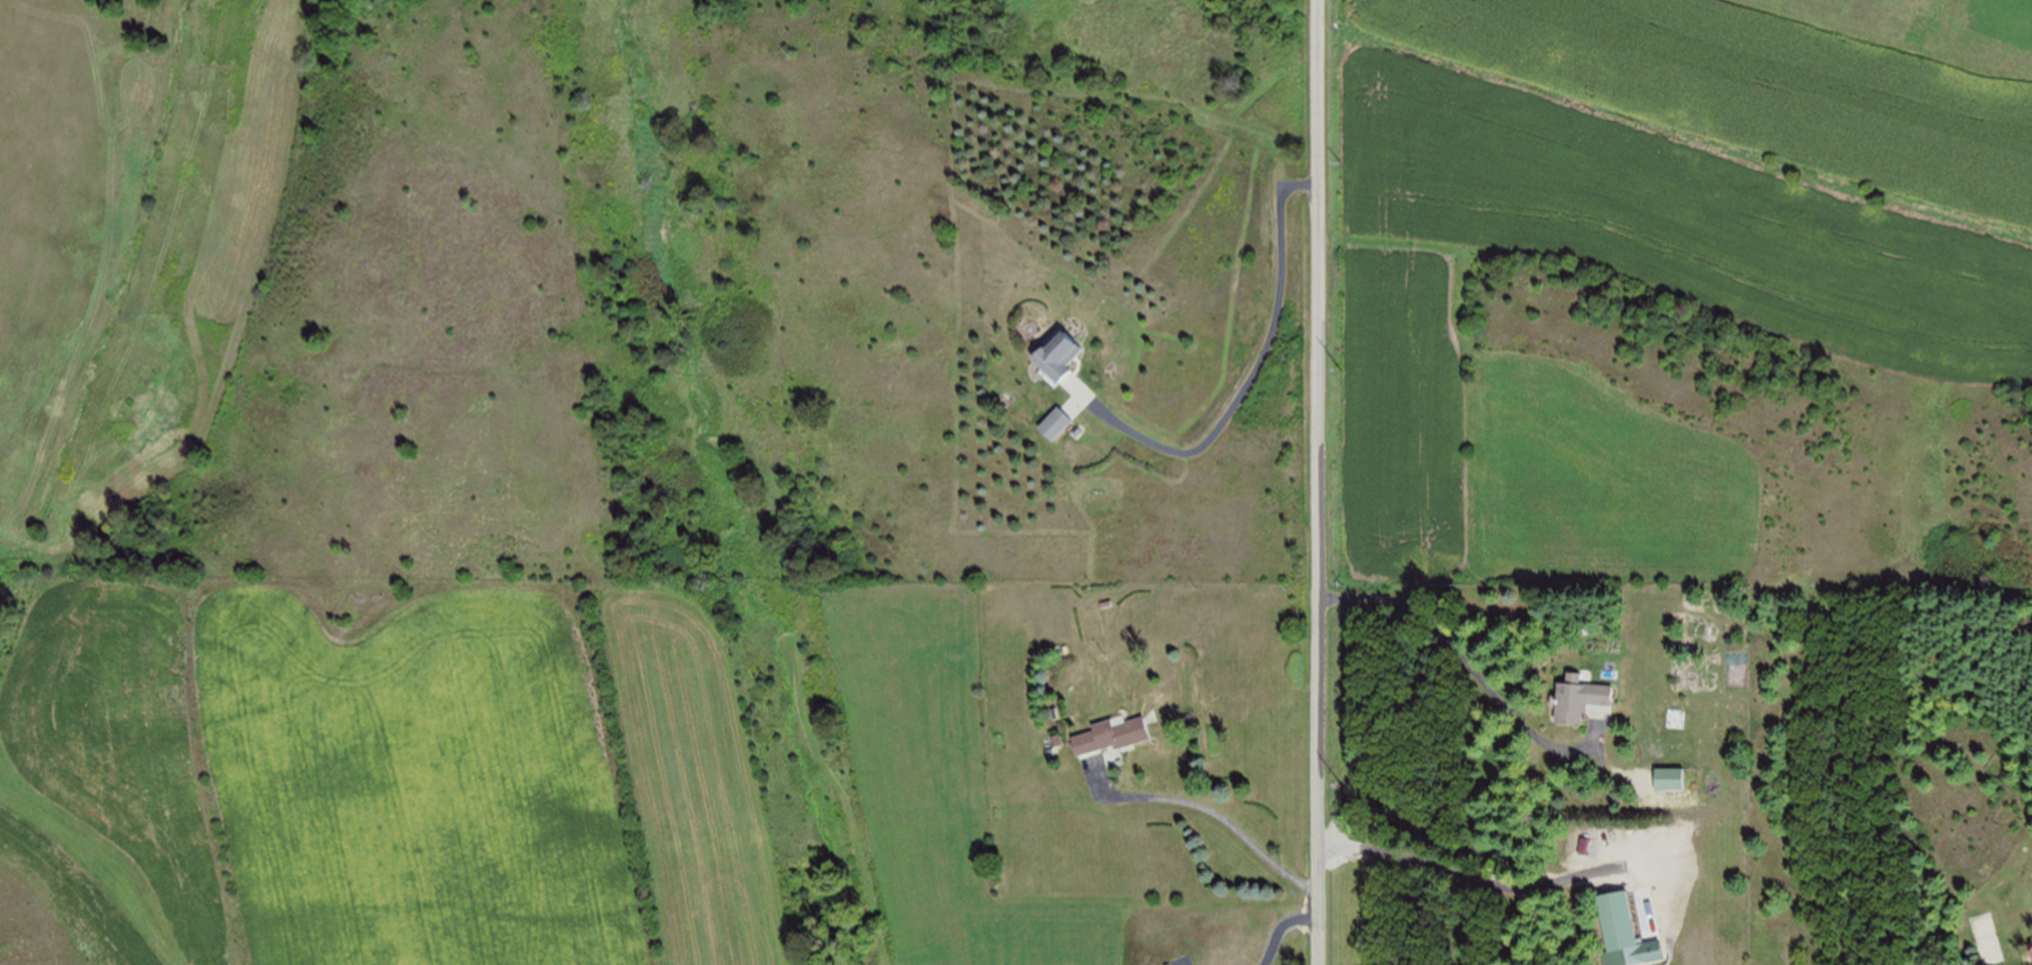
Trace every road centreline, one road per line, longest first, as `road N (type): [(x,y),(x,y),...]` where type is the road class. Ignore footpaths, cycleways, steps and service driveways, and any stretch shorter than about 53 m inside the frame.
road 1 (residential): [(1320,0),(1321,964)]

